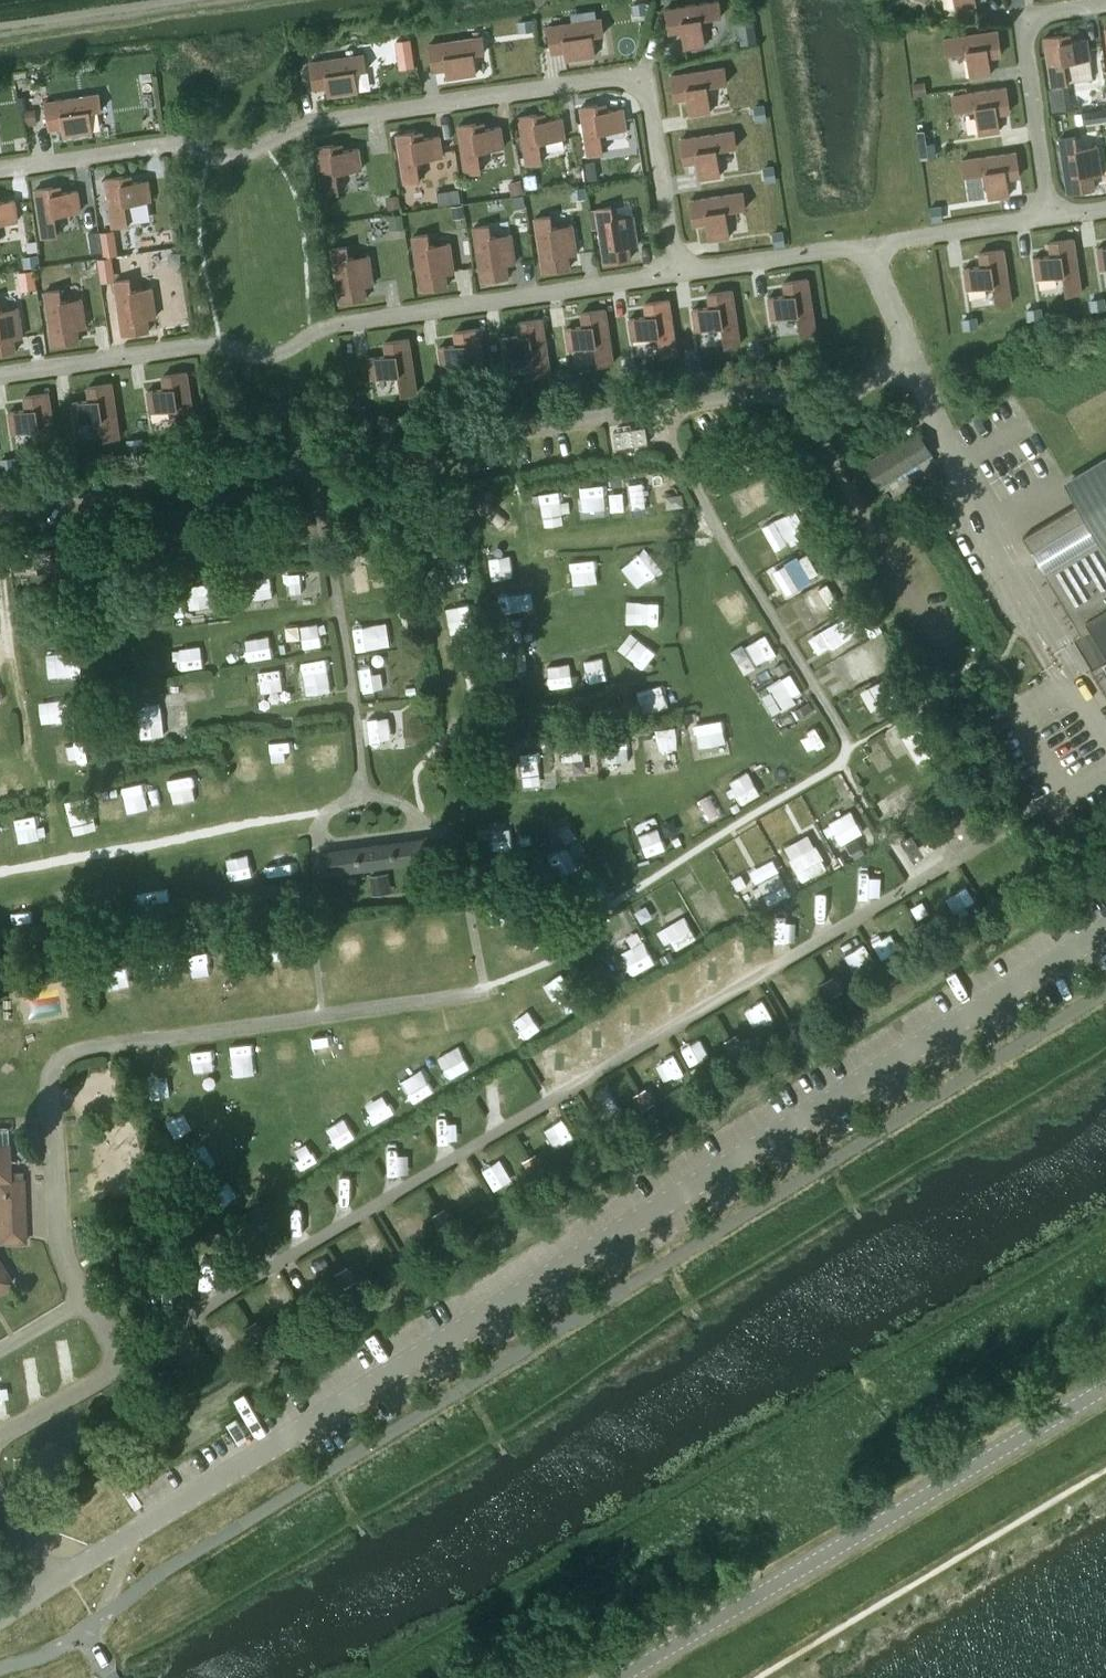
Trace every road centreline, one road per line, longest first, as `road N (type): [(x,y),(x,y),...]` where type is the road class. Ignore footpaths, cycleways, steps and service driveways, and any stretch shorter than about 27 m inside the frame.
road 1 (unclassified): [(0,1619),(1105,928)]
road 2 (track): [(488,983),(566,957),(593,925),(655,878),(841,770),(849,746),(656,410)]
road 3 (unclassified): [(620,1677),(1105,1387)]
road 4 (track): [(321,833),(322,817),(361,786),(313,458)]
road 5 (track): [(0,870),(322,817)]

